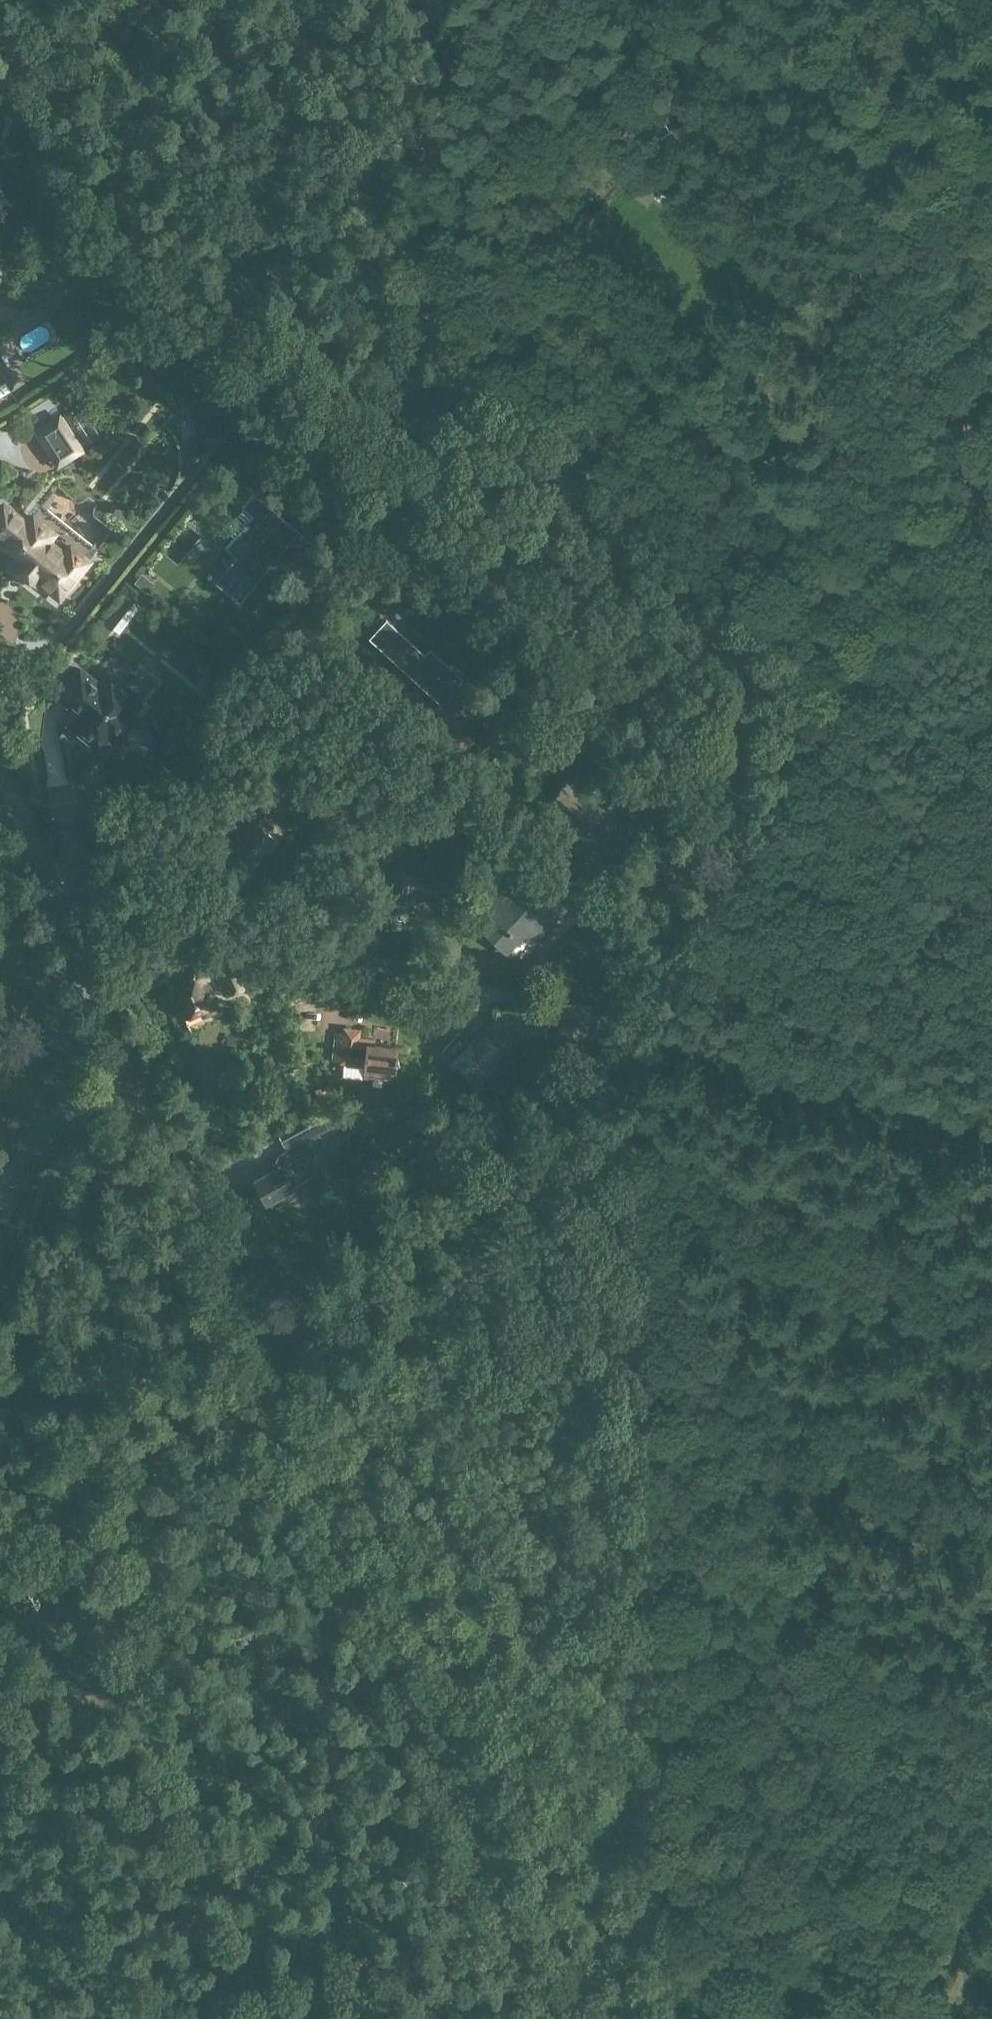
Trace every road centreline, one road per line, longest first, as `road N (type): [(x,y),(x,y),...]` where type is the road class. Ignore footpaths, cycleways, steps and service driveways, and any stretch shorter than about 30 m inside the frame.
road 1 (track): [(52,890),(371,529),(553,688),(750,833)]
road 2 (tertiary): [(552,2018),(252,1335)]
road 3 (track): [(579,1016),(750,833),(808,750),(893,534)]
road 4 (residential): [(579,1016),(52,890)]
road 5 (track): [(893,534),(885,481),(991,72)]
road 6 (residential): [(252,1335),(341,1258),(579,1016)]
road 7 (unclassified): [(991,1126),(579,1016)]
road 8 (track): [(0,1507),(252,1335)]
road 9 (tertiary): [(252,1335),(135,1077)]
road 10 (tertiary): [(135,1077),(52,890)]
road 11 (unclassified): [(0,1216),(30,1154),(55,1125),(135,1077)]
road 12 (tertiary): [(52,890),(0,779)]

